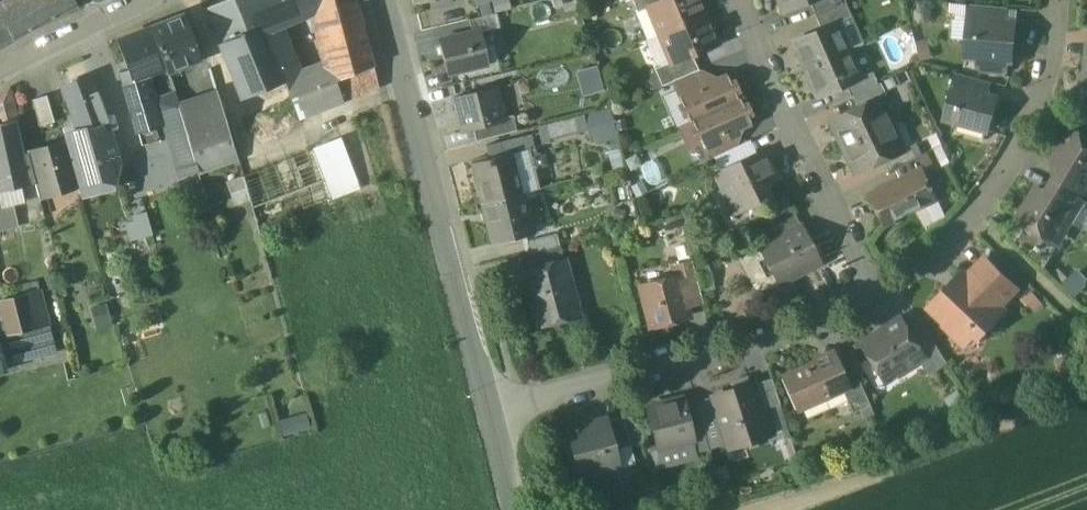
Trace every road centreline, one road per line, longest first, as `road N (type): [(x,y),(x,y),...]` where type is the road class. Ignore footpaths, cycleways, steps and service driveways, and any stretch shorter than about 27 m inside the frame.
road 1 (tertiary): [(381,0),(495,410)]
road 2 (residential): [(878,295),(759,342),(495,410)]
road 3 (residential): [(1058,0),(1048,85),(1028,131),(968,229),(878,295)]
road 4 (residential): [(878,295),(802,162),(739,0)]
road 5 (residential): [(0,78),(161,0)]

